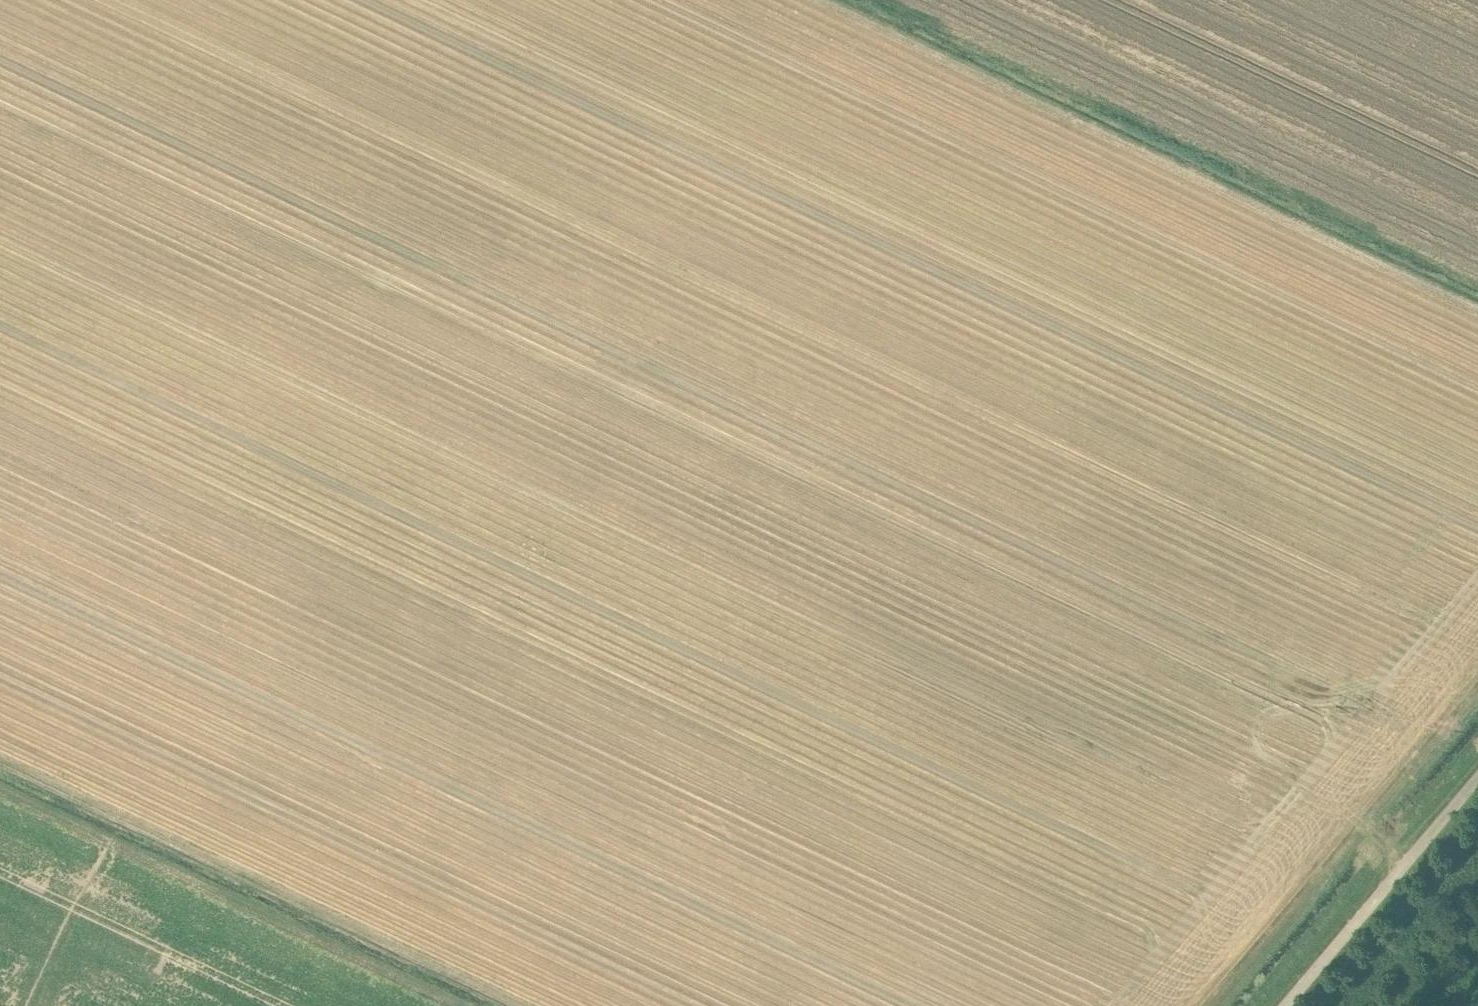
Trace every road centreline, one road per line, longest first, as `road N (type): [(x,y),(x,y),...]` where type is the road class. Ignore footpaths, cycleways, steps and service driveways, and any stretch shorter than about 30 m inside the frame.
road 1 (unclassified): [(1267,1005),(1477,754)]

